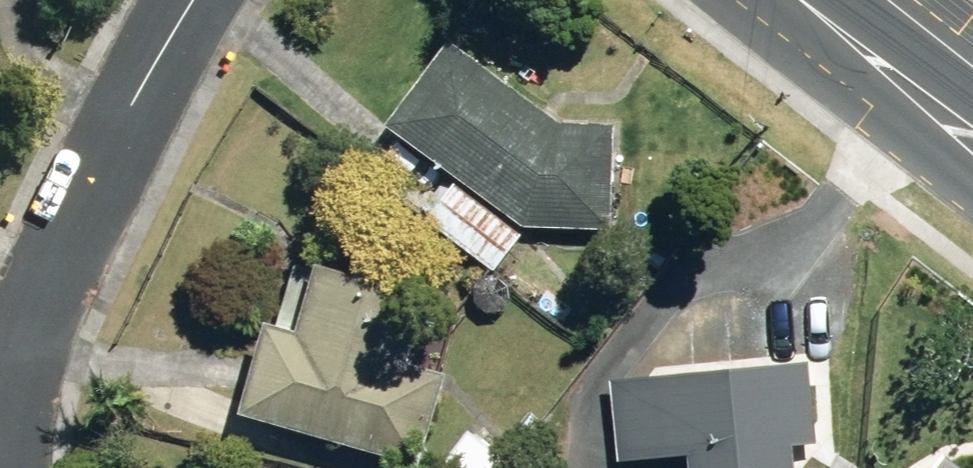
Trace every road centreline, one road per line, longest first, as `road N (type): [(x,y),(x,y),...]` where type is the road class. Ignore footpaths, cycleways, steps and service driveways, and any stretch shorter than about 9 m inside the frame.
road 1 (residential): [(22,467),(37,329),(114,143),(204,0)]
road 2 (secondary): [(828,0),(972,106)]

